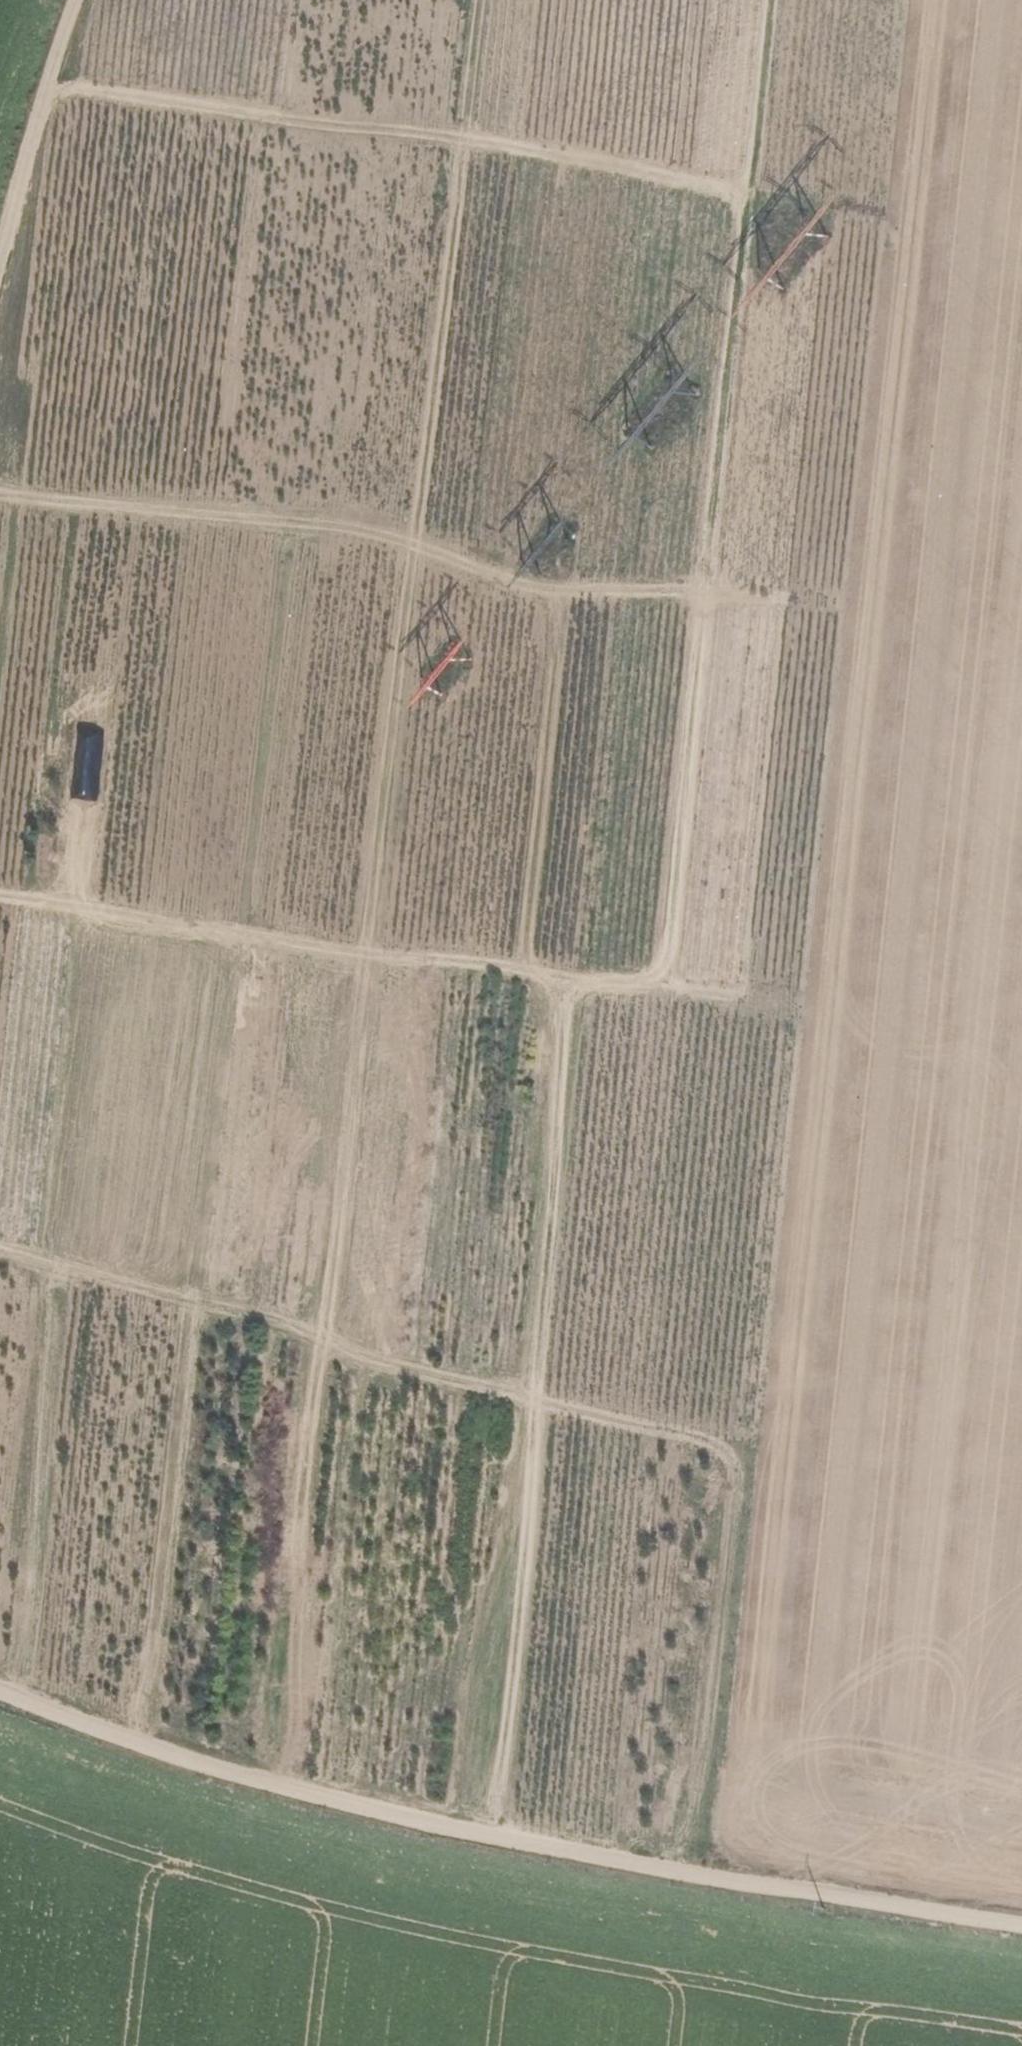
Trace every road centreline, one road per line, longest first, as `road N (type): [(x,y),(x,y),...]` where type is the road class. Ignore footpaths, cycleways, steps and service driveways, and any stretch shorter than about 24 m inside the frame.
road 1 (track): [(0,1689),(243,1780),(632,1870),(1021,1928)]
road 2 (track): [(0,234),(44,86),(79,0)]

